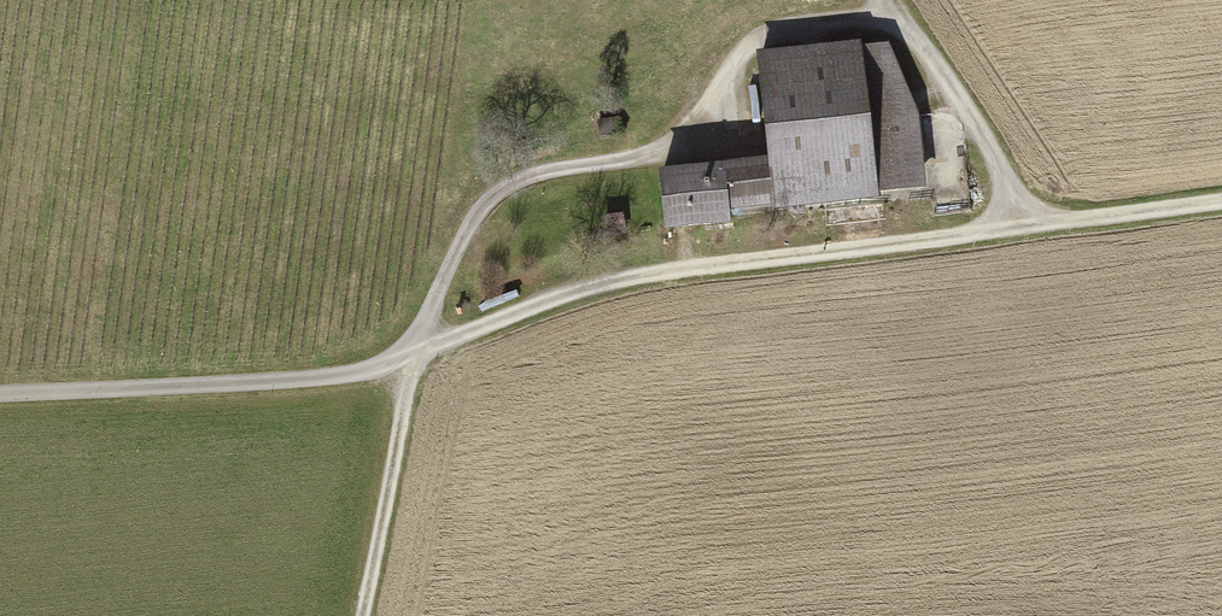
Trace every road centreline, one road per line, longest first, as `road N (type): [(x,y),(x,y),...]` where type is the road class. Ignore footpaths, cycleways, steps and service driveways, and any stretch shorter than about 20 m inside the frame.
road 1 (unclassified): [(1221,203),(586,286),(330,383),(0,397)]
road 2 (track): [(364,615),(419,353),(487,203),(534,173),(669,157),(742,60),(763,46),(895,25)]
road 3 (track): [(895,25),(949,76),(989,137),(1011,225)]

